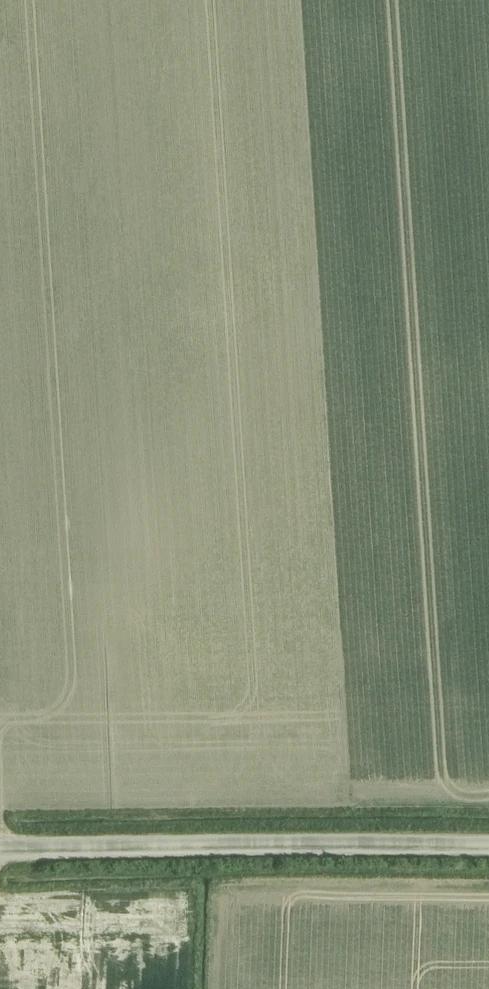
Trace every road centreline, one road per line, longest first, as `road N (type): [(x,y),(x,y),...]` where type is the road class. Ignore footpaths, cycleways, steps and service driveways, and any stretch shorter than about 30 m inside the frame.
road 1 (tertiary): [(0,837),(488,833)]

